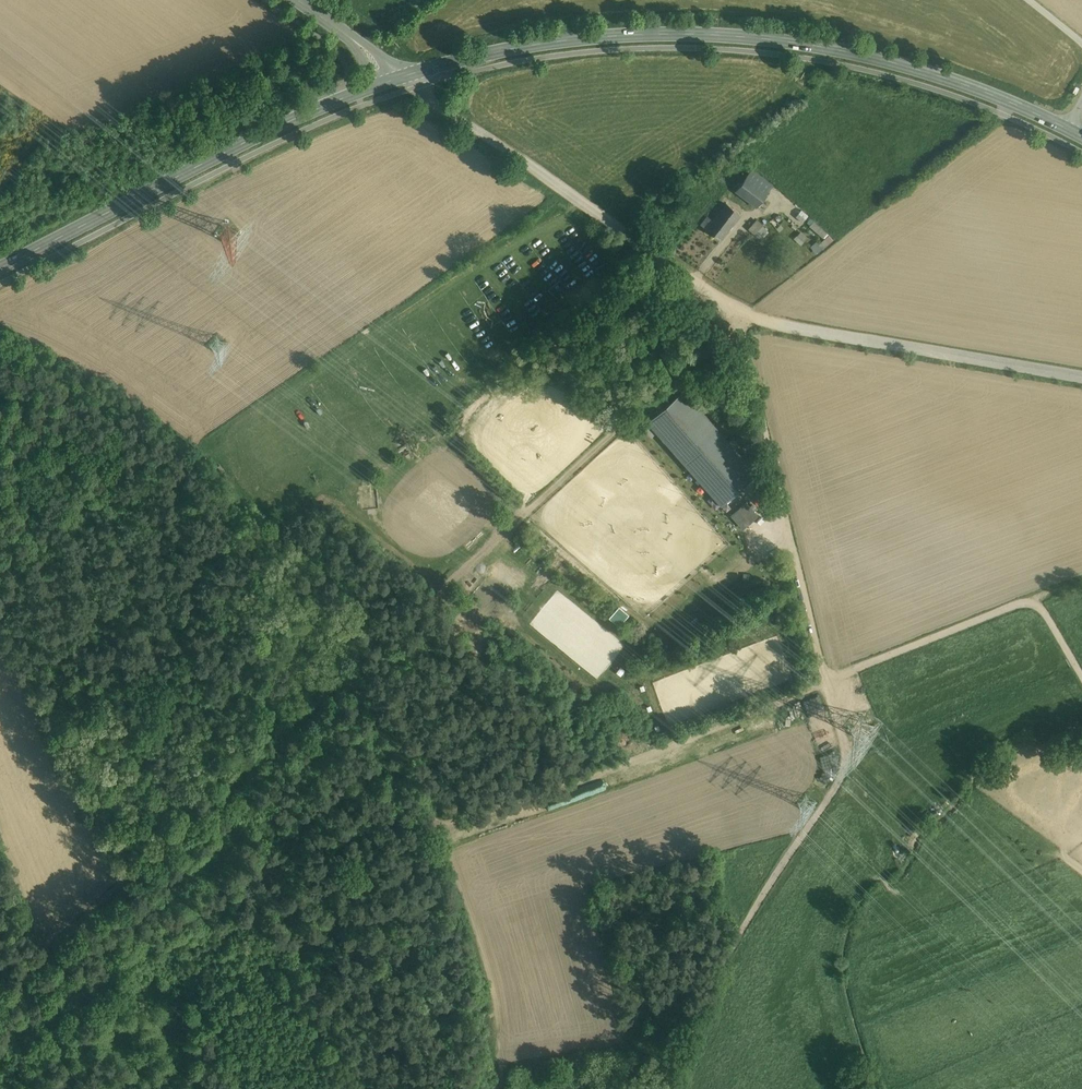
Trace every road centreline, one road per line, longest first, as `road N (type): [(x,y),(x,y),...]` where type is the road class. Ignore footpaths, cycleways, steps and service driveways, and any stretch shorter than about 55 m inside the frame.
road 1 (unclassified): [(1081,675),(1038,604),(826,682),(737,327),(741,311)]
road 2 (track): [(502,1088),(489,979),(442,827),(668,748),(826,682)]
road 3 (secondary): [(413,72),(594,37),(791,41),(938,75),(1070,130)]
road 4 (track): [(826,682),(845,737),(846,771),(771,880),(666,1088)]
road 5 (secondary): [(0,269),(239,146),(382,83)]
road 6 (unclassified): [(413,72),(432,102),(741,311)]
road 7 (track): [(0,551),(21,547),(175,435),(0,352)]
road 8 (unclassified): [(741,311),(1081,379)]
road 9 (track): [(442,827),(425,815),(351,677)]
road 10 (tertiary): [(382,83),(364,48),(298,0)]

